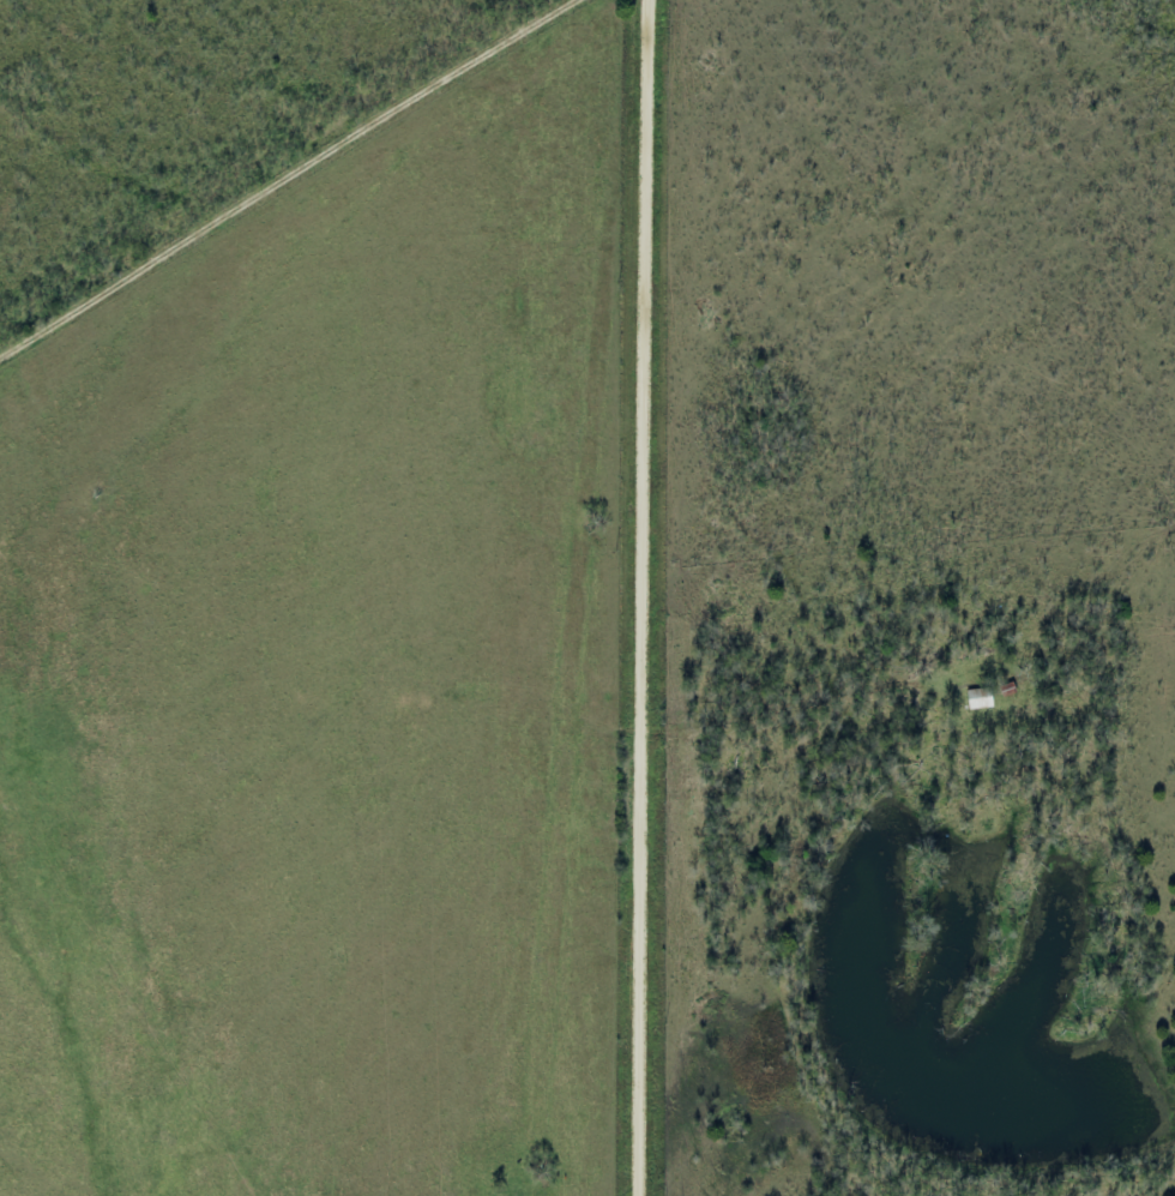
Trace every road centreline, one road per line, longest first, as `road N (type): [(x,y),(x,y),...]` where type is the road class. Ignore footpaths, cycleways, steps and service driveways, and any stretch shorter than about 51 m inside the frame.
road 1 (residential): [(646,1195),(656,0)]

